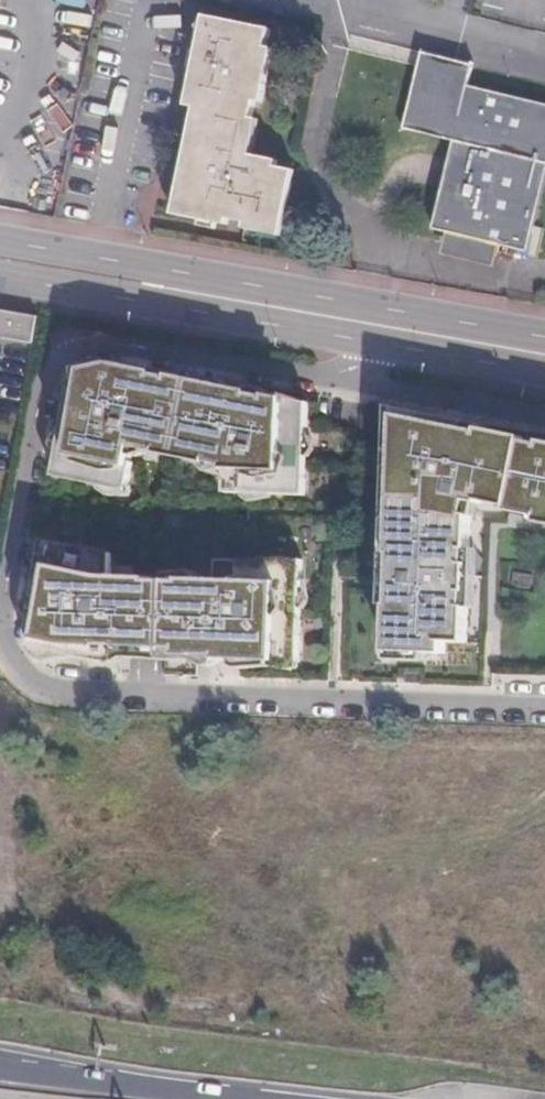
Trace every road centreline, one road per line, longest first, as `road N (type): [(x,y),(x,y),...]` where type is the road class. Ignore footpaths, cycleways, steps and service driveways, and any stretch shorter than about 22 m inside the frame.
road 1 (residential): [(0,617),(41,387),(67,356),(95,345),(331,378),(394,346)]
road 2 (residential): [(544,705),(48,691),(8,656),(0,630)]
road 3 (secondary): [(544,336),(0,241)]
road 4 (secondary): [(0,276),(394,346)]
road 5 (motorway): [(253,1098),(0,1065)]
road 6 (secondary): [(394,346),(544,373)]

